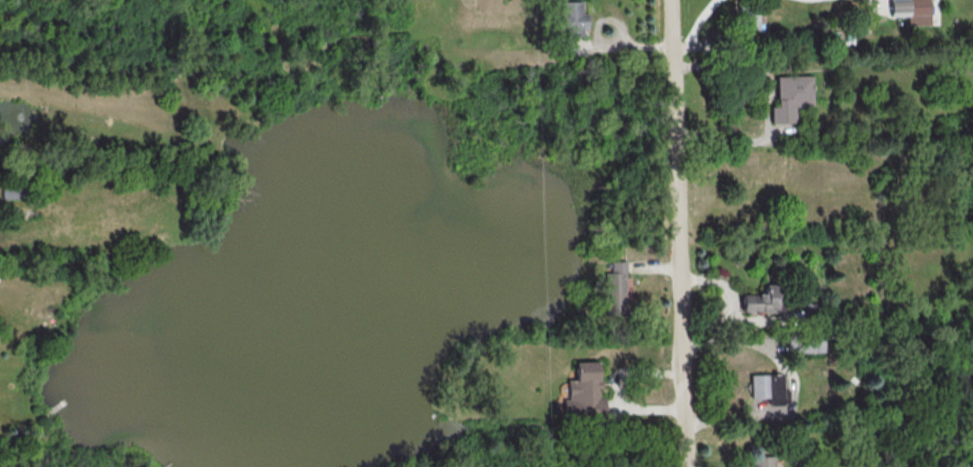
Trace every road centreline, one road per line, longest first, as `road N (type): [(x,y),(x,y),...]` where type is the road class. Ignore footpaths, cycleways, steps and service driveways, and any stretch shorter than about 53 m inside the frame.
road 1 (residential): [(686,466),(669,0)]

